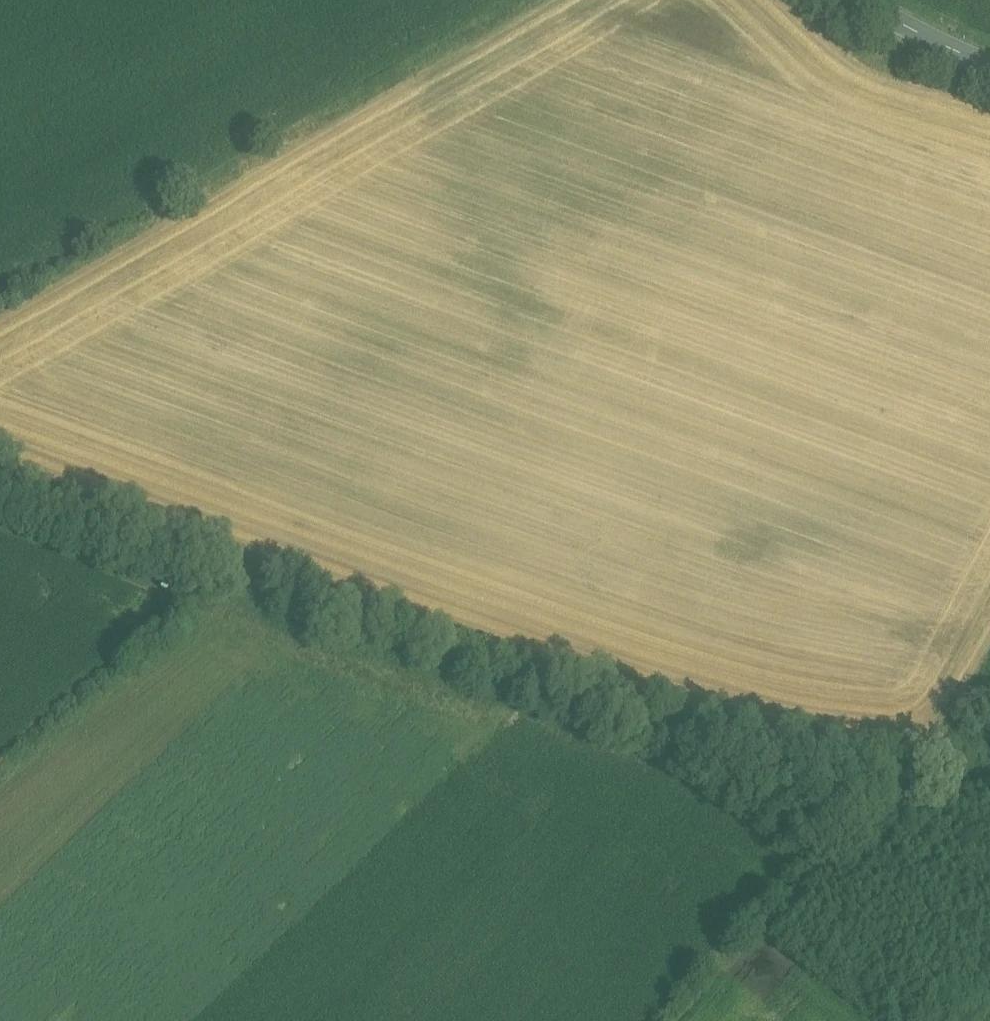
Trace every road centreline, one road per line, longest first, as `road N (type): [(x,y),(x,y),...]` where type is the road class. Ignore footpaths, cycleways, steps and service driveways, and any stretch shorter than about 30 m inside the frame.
road 1 (tertiary): [(989,65),(863,0)]

